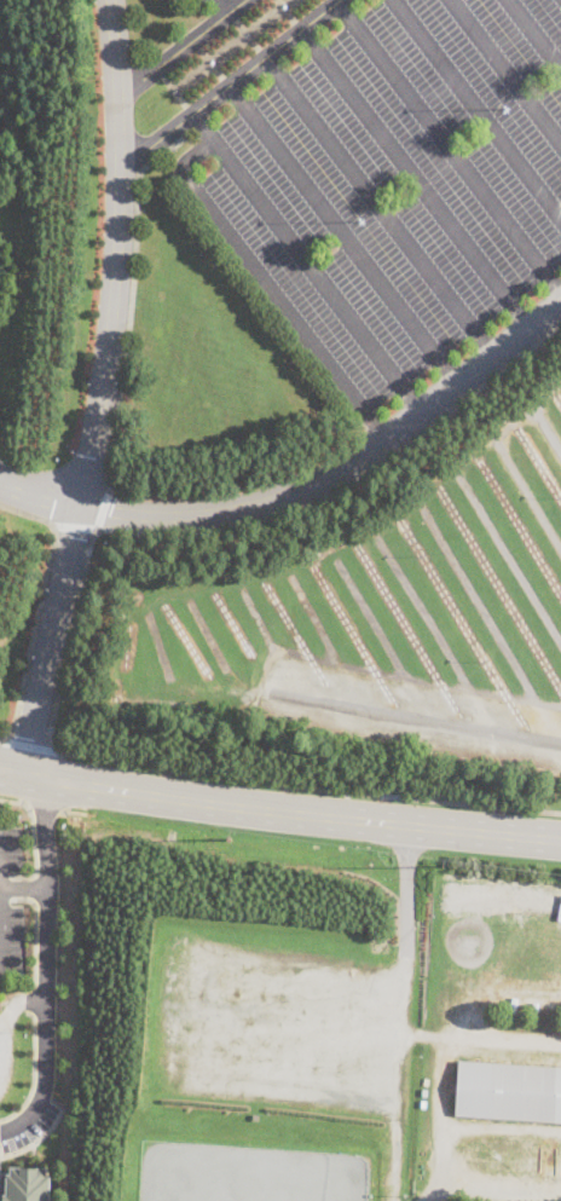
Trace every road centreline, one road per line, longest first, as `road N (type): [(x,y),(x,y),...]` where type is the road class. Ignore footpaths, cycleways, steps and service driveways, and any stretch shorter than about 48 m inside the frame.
road 1 (secondary): [(560,839),(306,814),(0,770)]
road 2 (residential): [(77,501),(191,515),(260,506),(335,474),(560,302)]
road 3 (residential): [(77,501),(94,445),(120,272),(121,139),(109,0)]
road 4 (residential): [(37,778),(46,890),(41,1075),(34,1107),(0,1130)]
road 5 (residential): [(21,774),(77,501)]

